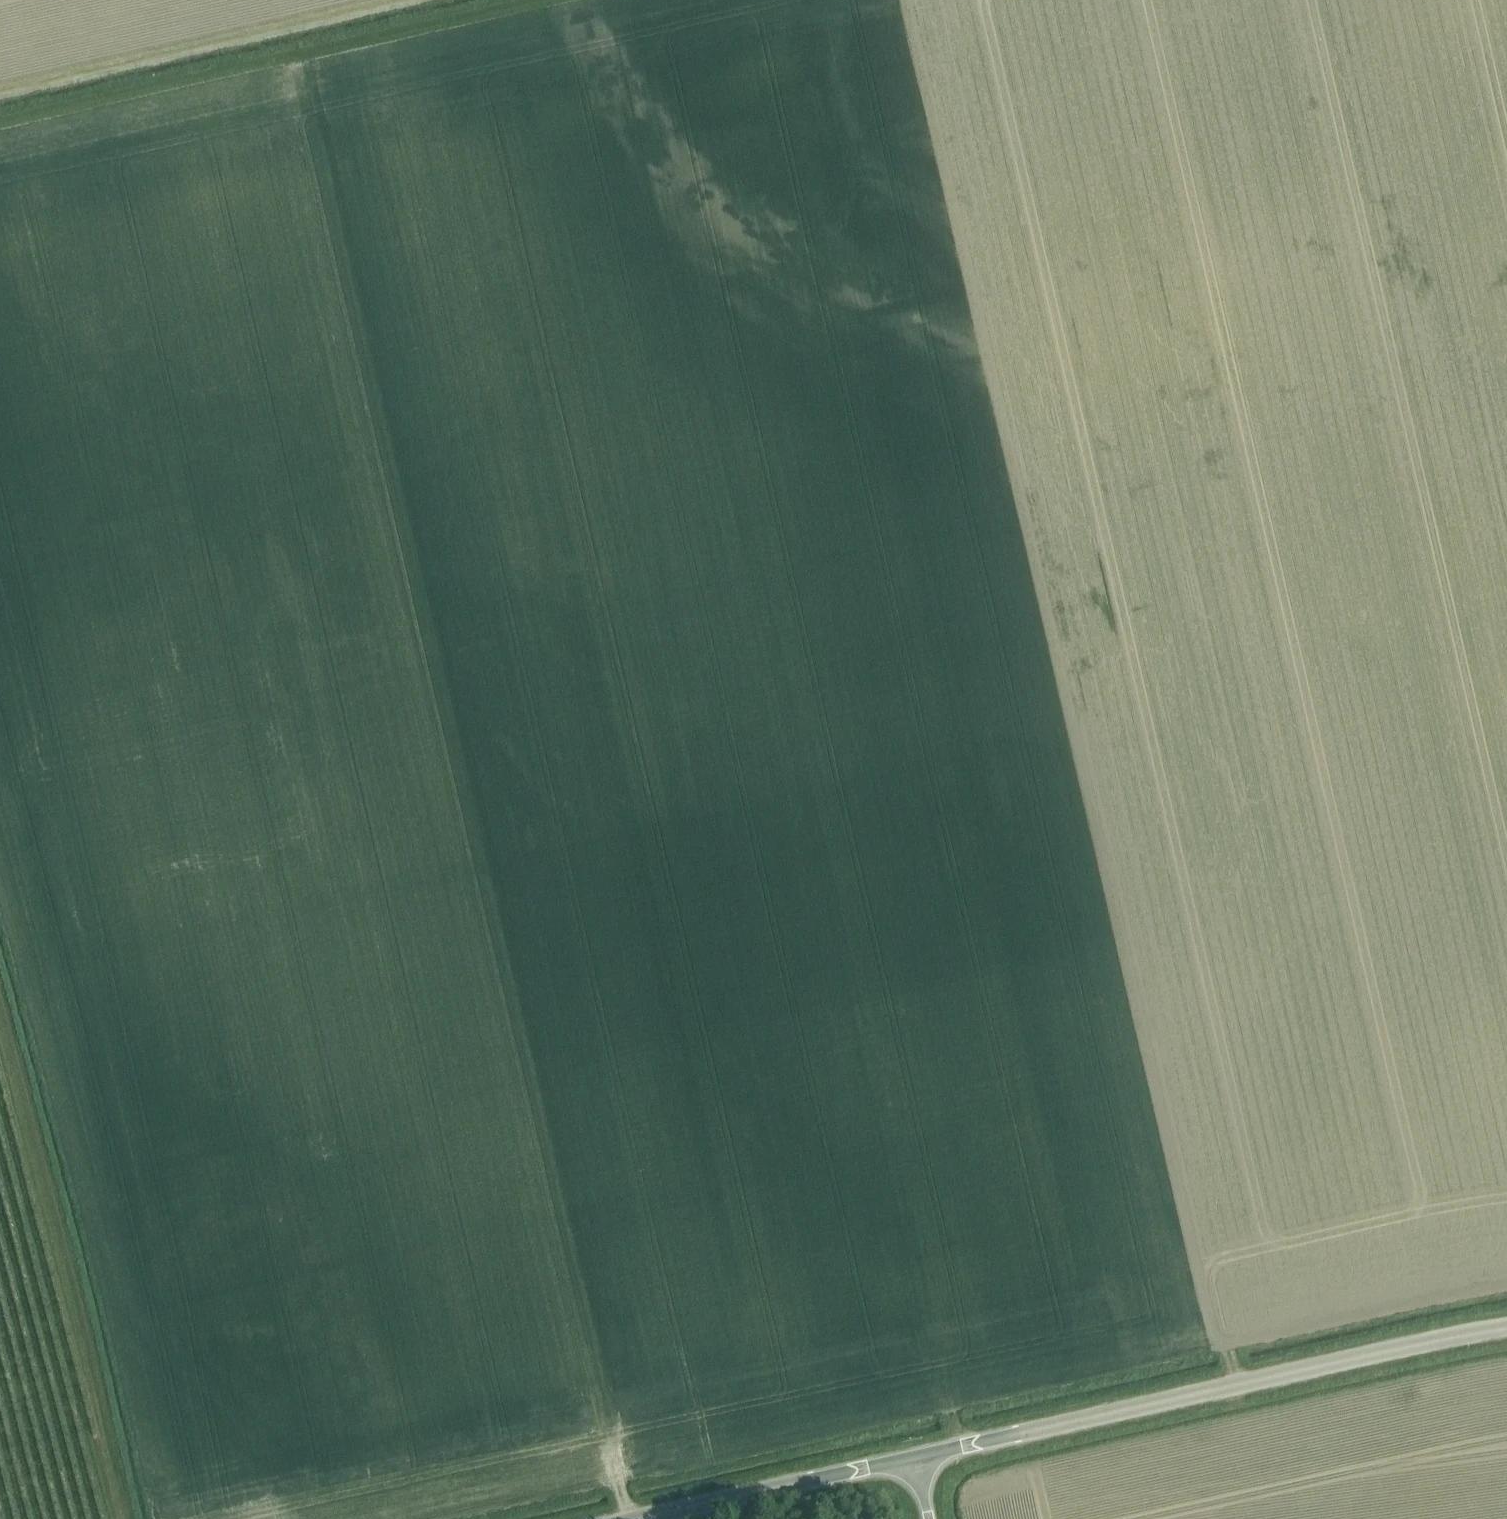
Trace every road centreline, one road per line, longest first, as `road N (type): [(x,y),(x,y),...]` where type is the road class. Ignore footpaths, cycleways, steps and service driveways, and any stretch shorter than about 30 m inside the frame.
road 1 (unclassified): [(915,1461),(1506,1332)]
road 2 (unclassified): [(656,1518),(915,1461)]

